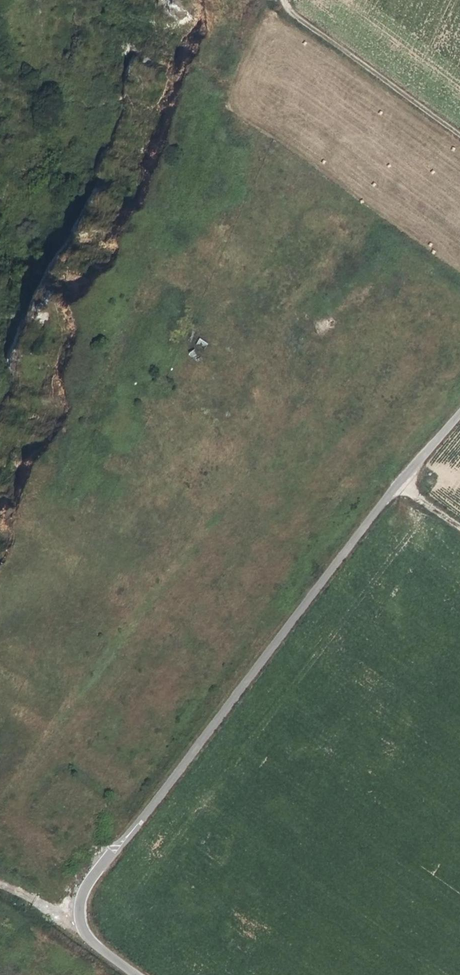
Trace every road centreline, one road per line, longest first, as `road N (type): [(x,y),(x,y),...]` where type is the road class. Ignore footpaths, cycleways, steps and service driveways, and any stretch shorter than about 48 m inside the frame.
road 1 (unclassified): [(459,414),(87,884),(76,909),(85,941),(132,974)]
road 2 (track): [(279,0),(293,19),(459,139)]

